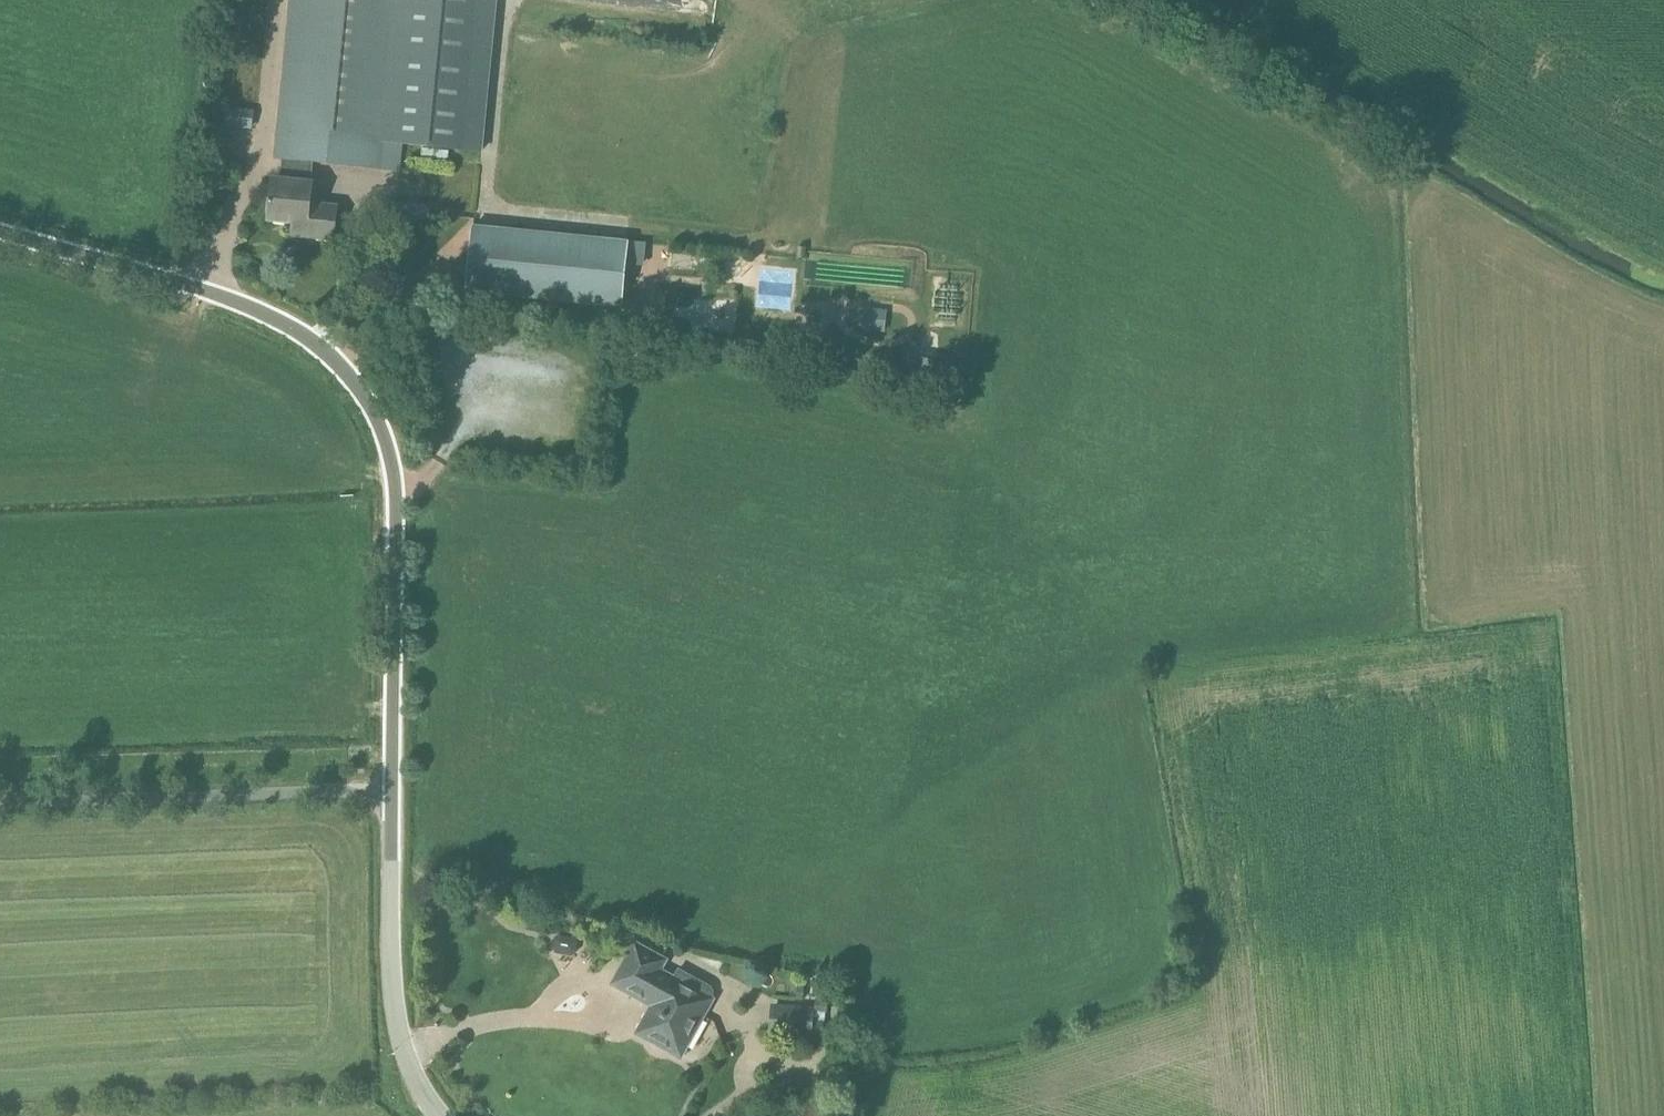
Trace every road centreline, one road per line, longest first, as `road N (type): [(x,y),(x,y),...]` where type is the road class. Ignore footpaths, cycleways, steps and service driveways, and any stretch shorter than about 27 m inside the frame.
road 1 (unclassified): [(445,1115),(400,1048),(389,954),(394,485),(382,436),(320,344),(272,317),(0,232)]

